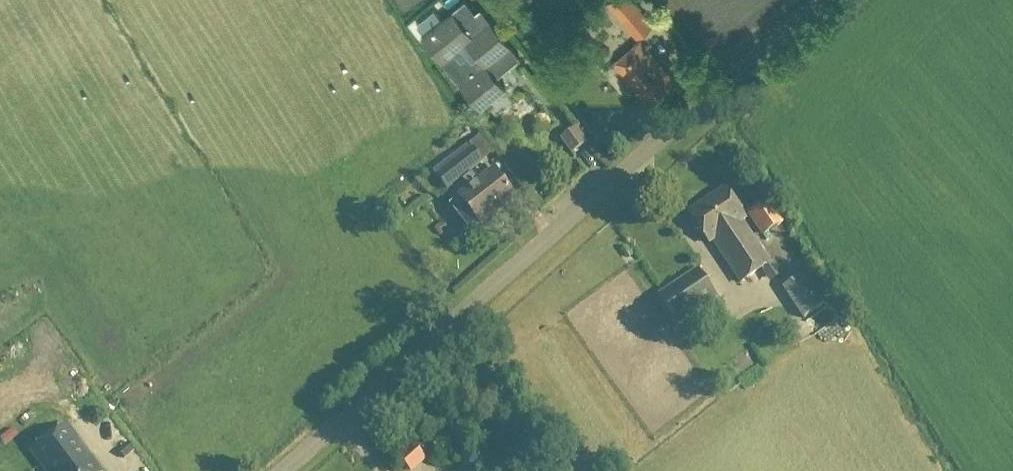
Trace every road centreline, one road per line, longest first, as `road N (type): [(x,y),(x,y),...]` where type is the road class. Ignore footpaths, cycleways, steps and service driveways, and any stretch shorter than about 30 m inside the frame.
road 1 (unclassified): [(282,470),(827,0)]

